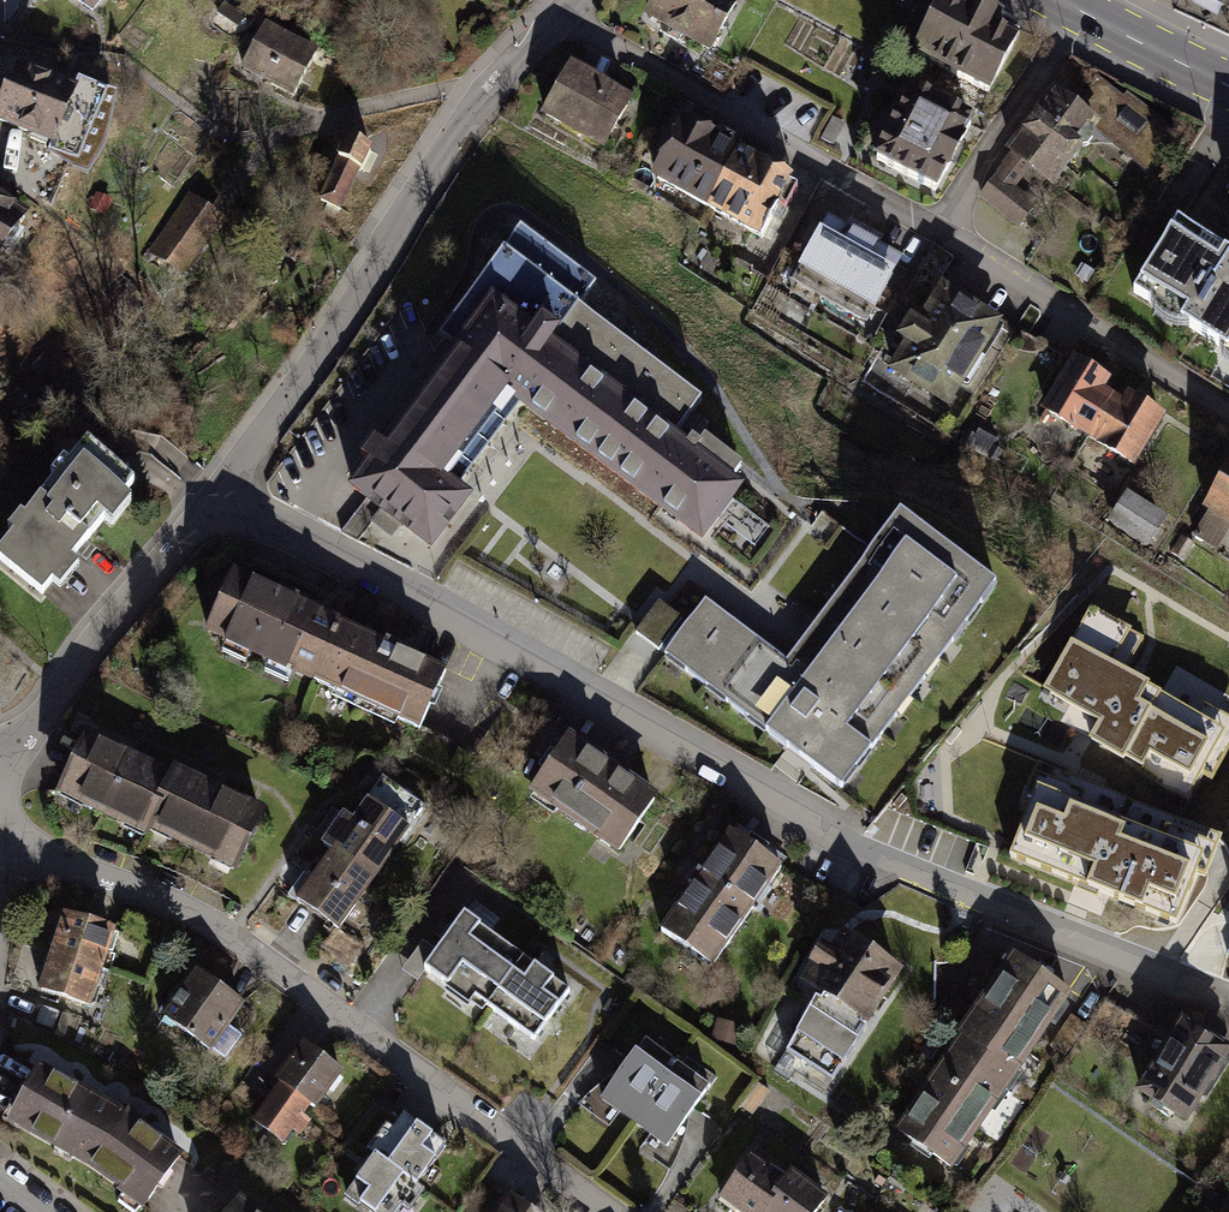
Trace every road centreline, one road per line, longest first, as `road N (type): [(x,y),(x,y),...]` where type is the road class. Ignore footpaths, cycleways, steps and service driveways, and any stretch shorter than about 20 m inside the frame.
road 1 (residential): [(1228,999),(815,830),(462,627),(217,502)]
road 2 (residential): [(562,15),(964,246),(1228,411)]
road 3 (residential): [(610,1211),(212,937),(4,830)]
road 4 (residential): [(562,15),(483,95),(217,502)]
road 5 (residential): [(217,502),(159,561),(78,657),(41,719),(1,759)]
road 6 (secondary): [(1228,86),(1059,0)]
road 7 (residential): [(4,830),(0,961)]

